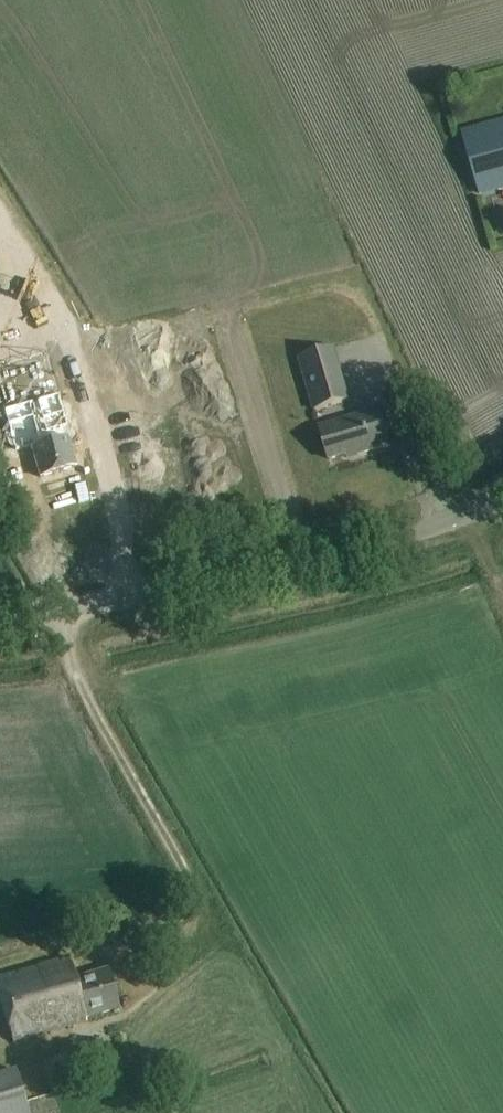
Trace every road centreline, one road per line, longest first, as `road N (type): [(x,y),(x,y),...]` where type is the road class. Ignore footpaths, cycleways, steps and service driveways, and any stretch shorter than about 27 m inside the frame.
road 1 (tertiary): [(0,618),(376,544),(463,517),(502,495)]

